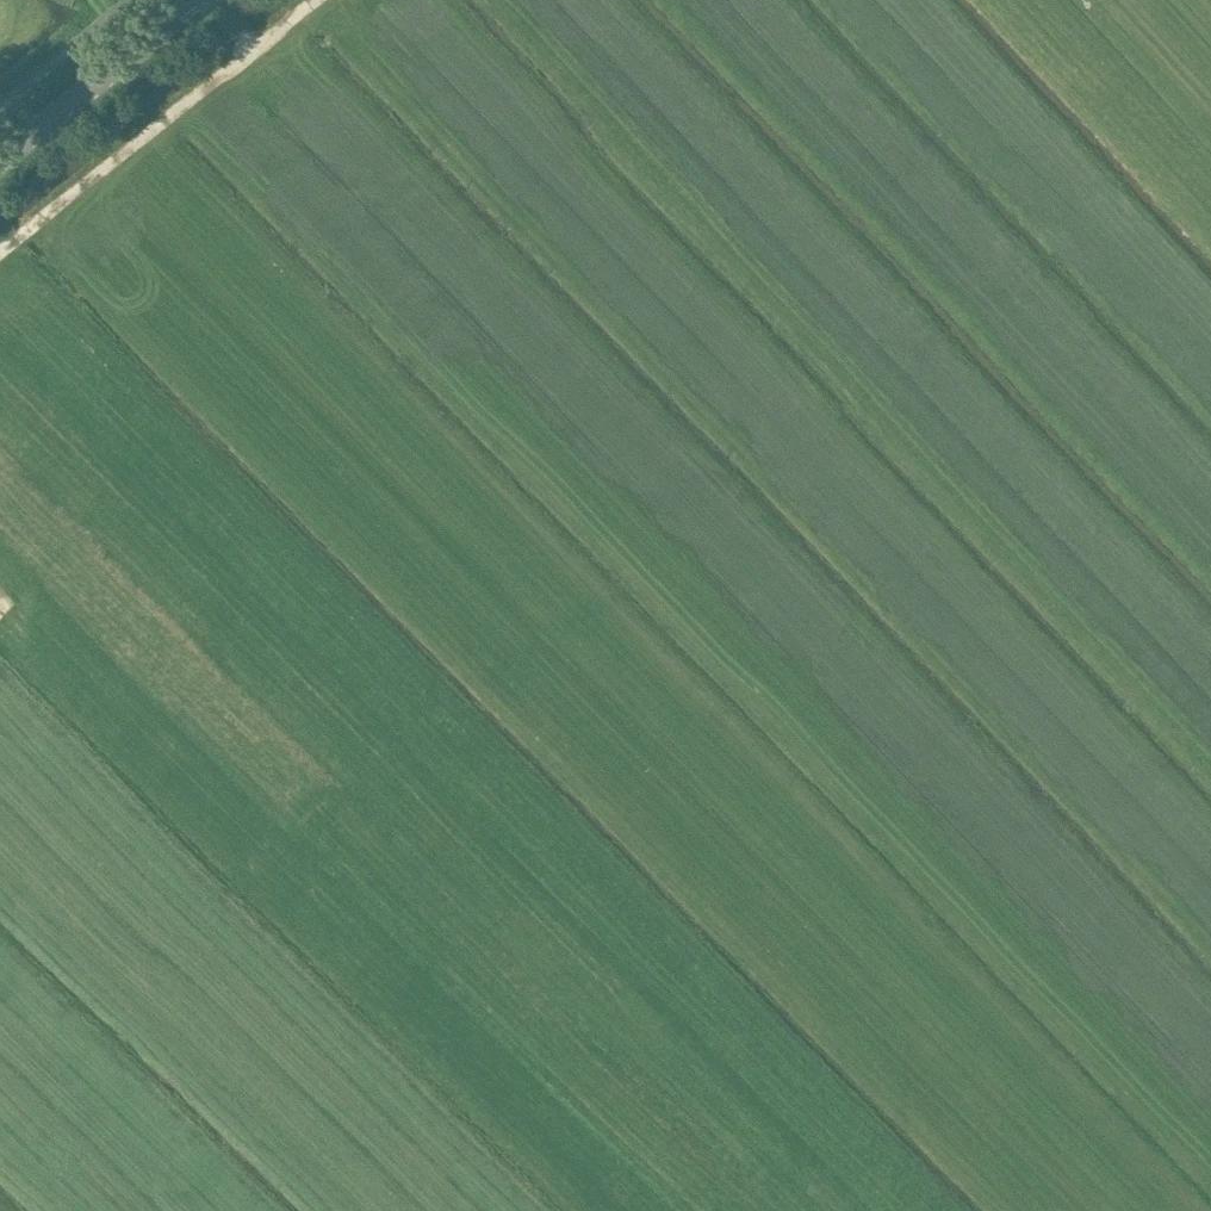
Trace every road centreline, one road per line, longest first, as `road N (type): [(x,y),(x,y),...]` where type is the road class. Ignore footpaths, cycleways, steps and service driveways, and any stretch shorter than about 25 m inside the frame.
road 1 (tertiary): [(0,161),(200,0)]

